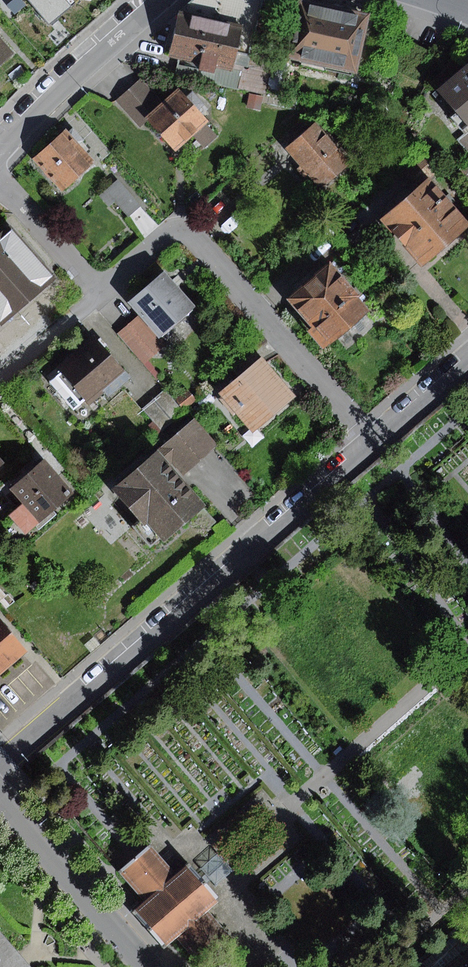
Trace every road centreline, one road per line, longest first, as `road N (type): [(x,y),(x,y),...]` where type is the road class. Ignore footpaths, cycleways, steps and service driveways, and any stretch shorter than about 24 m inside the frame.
road 1 (residential): [(467,360),(0,765)]
road 2 (residential): [(0,796),(148,966)]
road 3 (residential): [(160,0),(0,152)]
road 4 (residential): [(0,382),(92,301),(99,286)]

